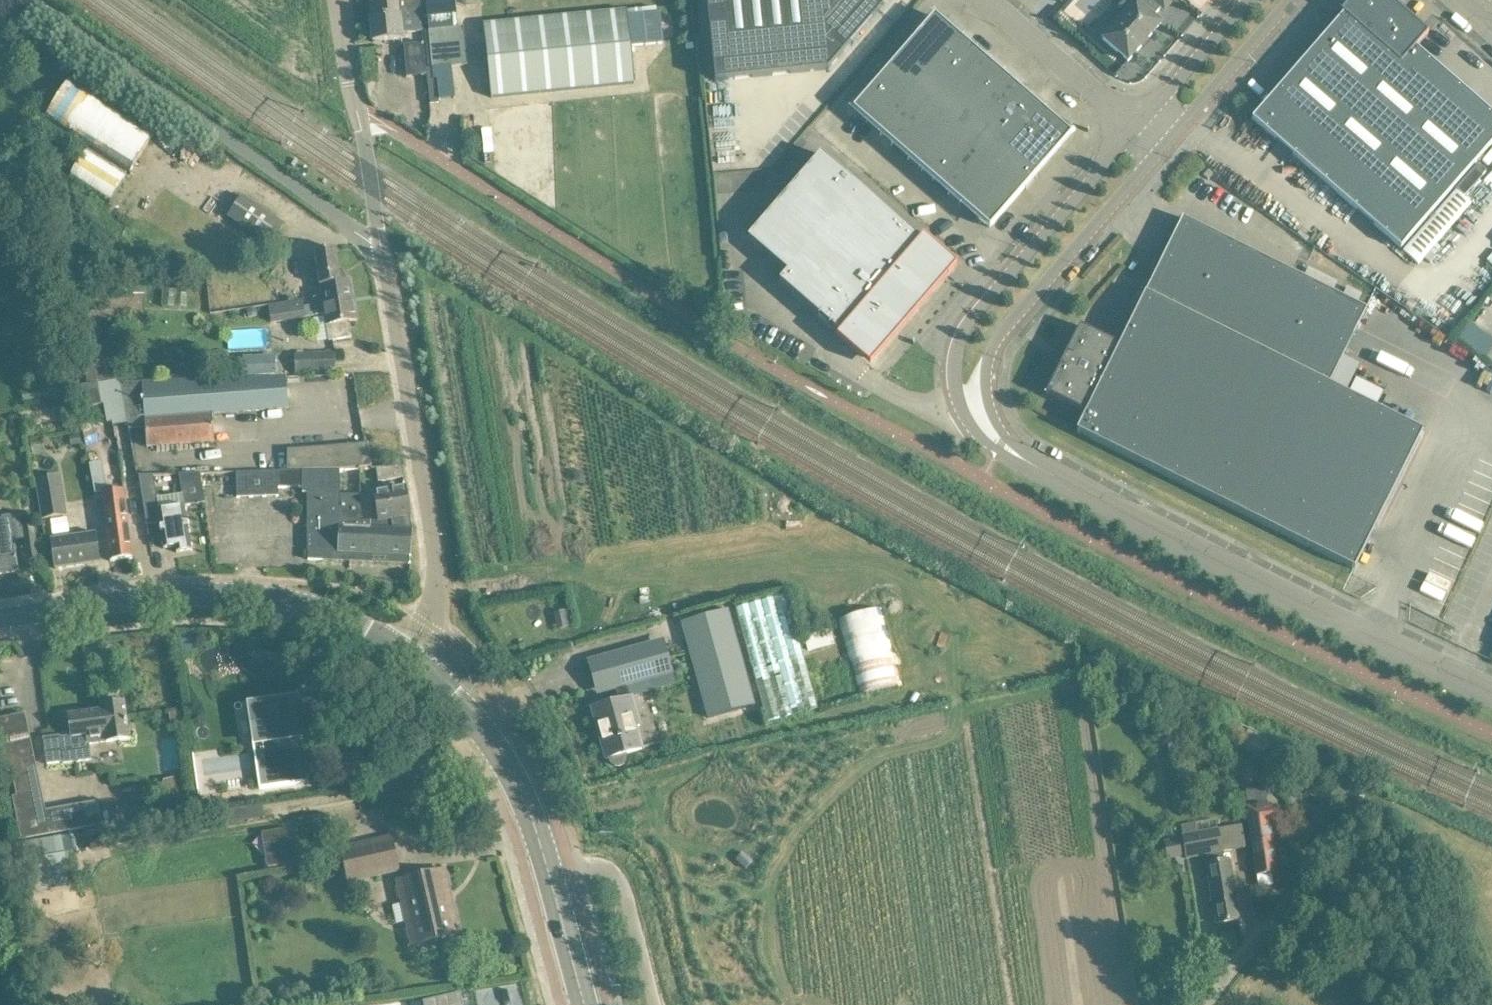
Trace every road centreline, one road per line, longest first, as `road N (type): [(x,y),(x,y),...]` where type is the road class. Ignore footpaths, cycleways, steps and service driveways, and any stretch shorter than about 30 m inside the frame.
road 1 (unclassified): [(1491,692),(1025,461)]
road 2 (unclassified): [(1132,134),(959,339),(953,377),(964,420),(997,452),(1025,461)]
road 3 (unclassified): [(382,248),(37,0)]
road 4 (unclassified): [(412,663),(434,579),(382,248)]
road 5 (unclassified): [(584,1004),(518,780),(474,713),(412,663)]
road 6 (unclassified): [(1025,461),(987,400),(988,360),(998,337),(1157,155)]
road 7 (unclassified): [(382,248),(335,0)]
road 8 (unclassified): [(0,619),(214,600)]
road 9 (unclassified): [(412,663),(331,622),(214,600)]
road 10 (unclassified): [(1157,155),(1291,0)]
road 11 (unclassified): [(1132,134),(977,0)]
road 12 (unclassified): [(1248,0),(1132,134)]

